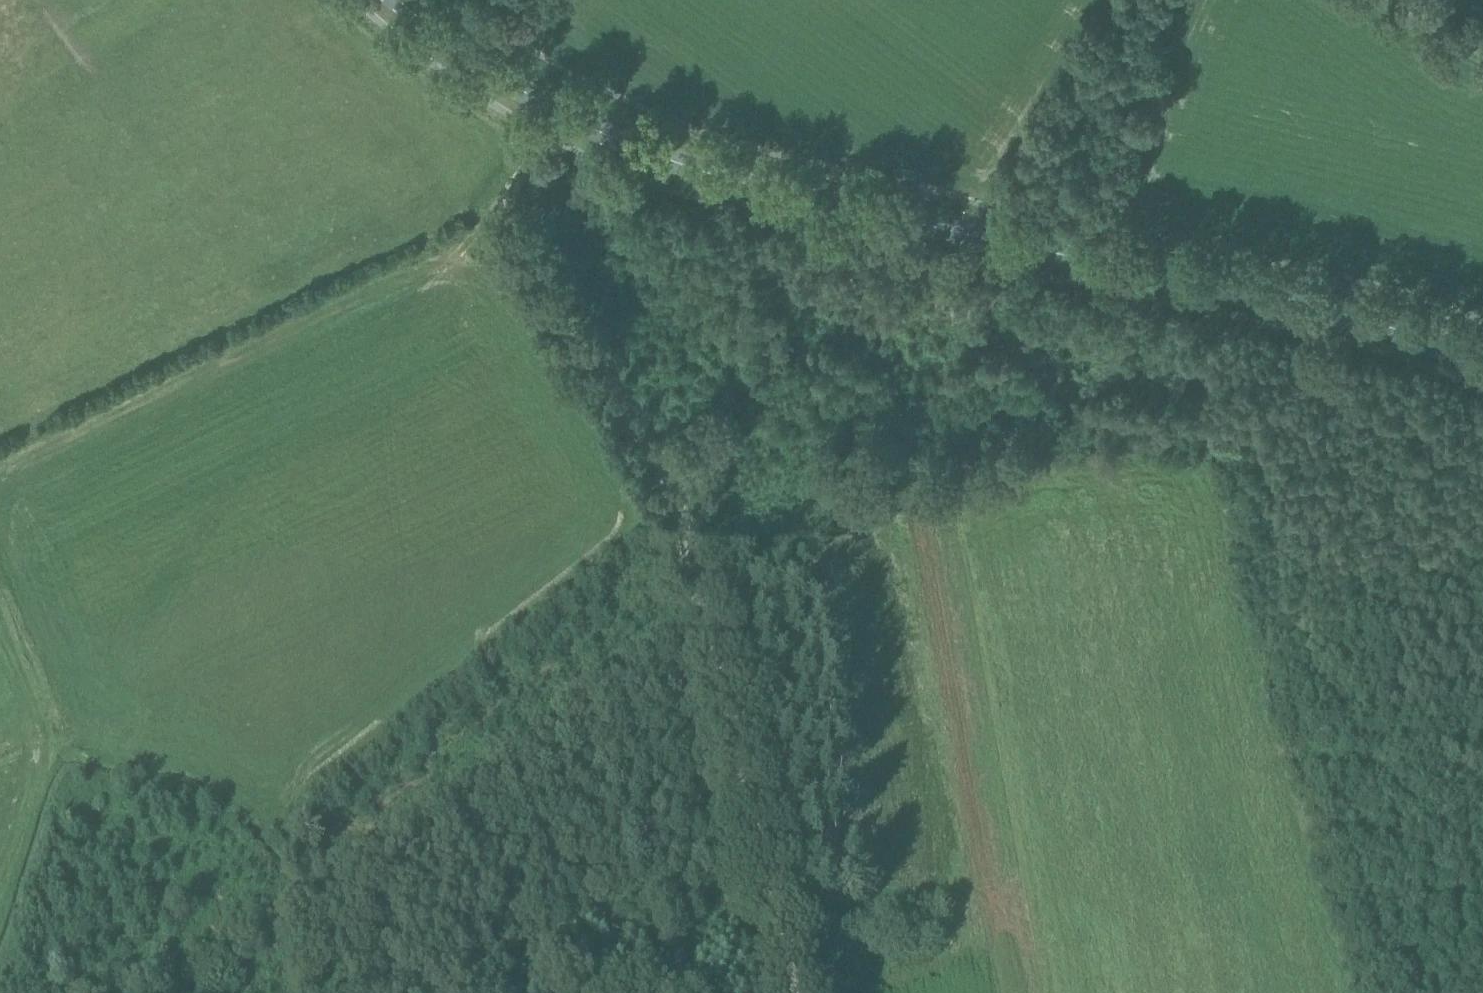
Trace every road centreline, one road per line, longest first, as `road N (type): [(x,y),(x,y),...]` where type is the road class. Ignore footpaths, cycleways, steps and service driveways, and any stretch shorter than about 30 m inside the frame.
road 1 (secondary): [(1482,363),(1380,327),(671,142),(547,89),(422,0)]
road 2 (track): [(568,72),(547,89),(496,214),(692,529),(795,992)]
road 3 (track): [(0,471),(475,243),(496,214)]

